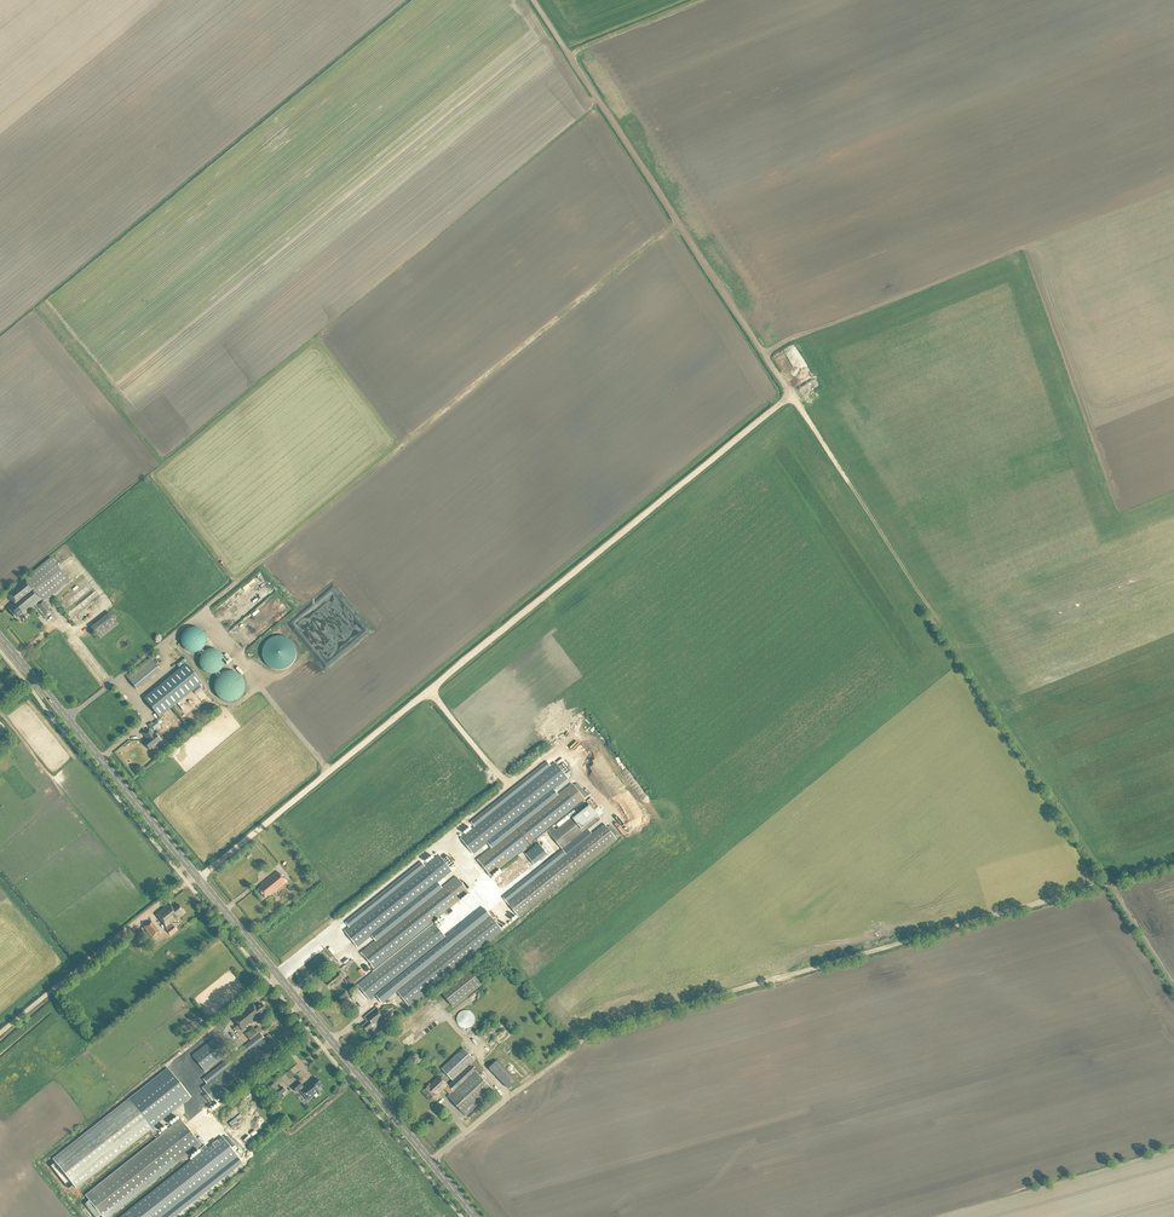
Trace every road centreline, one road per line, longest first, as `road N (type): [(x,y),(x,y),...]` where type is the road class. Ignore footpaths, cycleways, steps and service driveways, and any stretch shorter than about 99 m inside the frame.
road 1 (track): [(0,1033),(791,395)]
road 2 (secondary): [(476,1216),(0,637)]
road 3 (track): [(431,1163),(599,1029),(1106,883)]
road 4 (track): [(208,606),(677,221)]
road 5 (track): [(791,395),(1106,883)]
road 6 (track): [(533,0),(791,395)]
road 7 (track): [(569,54),(702,0)]
road 8 (track): [(1106,883),(1173,986)]

